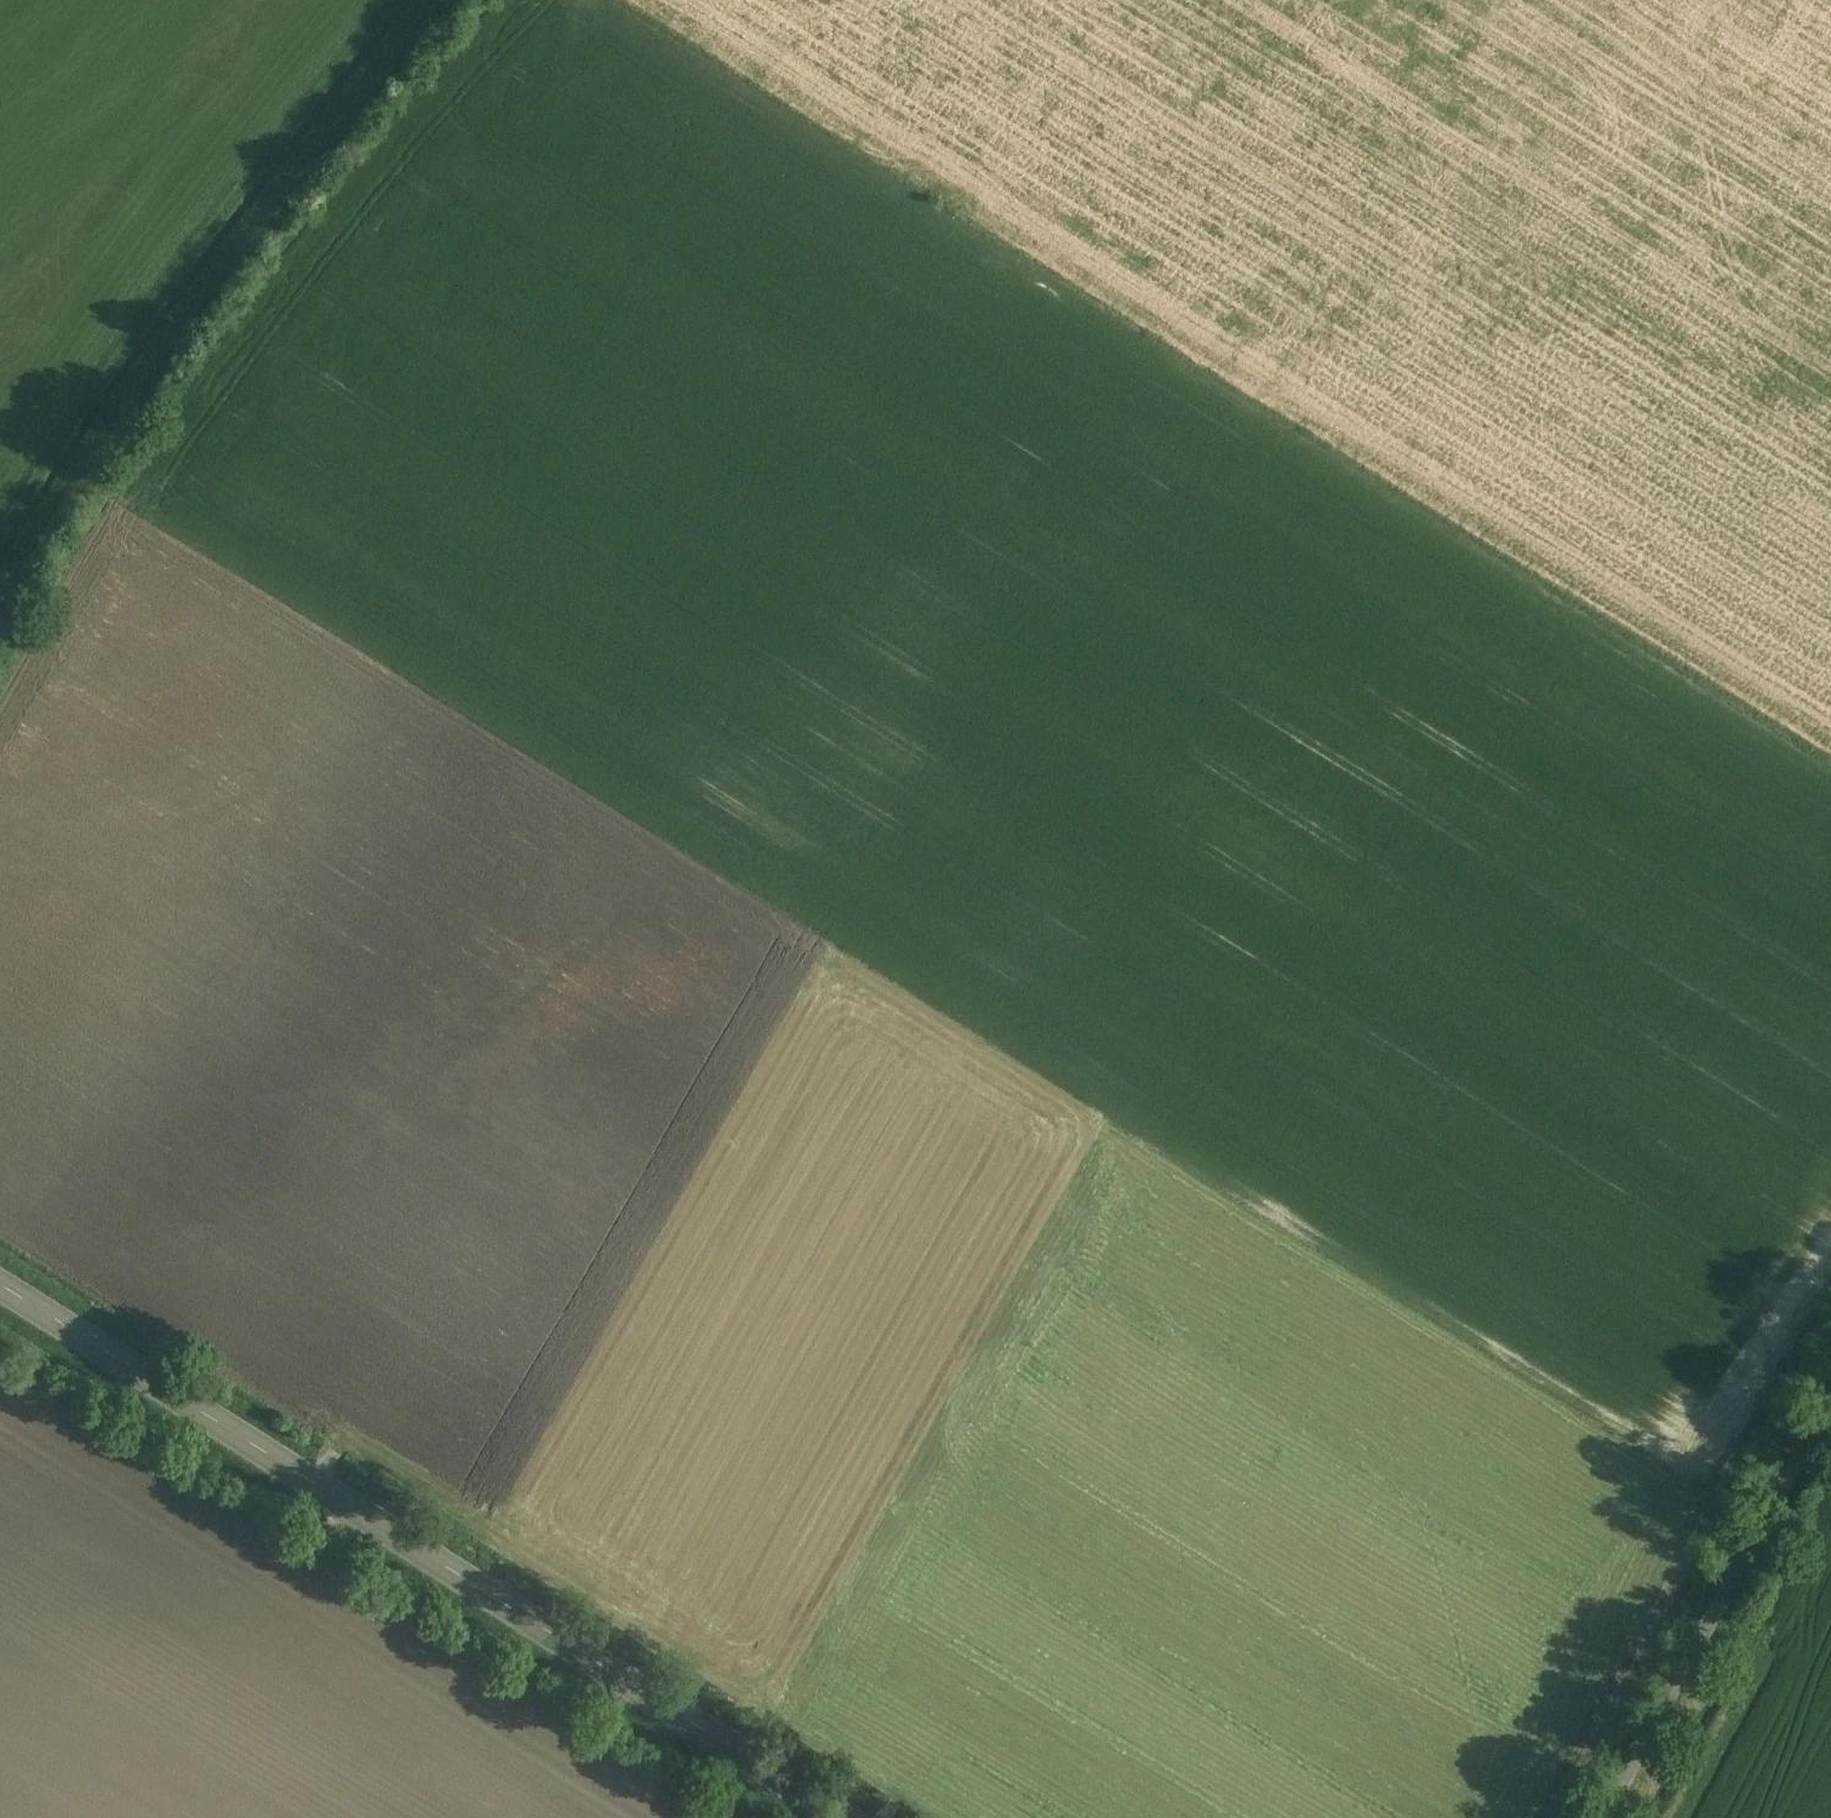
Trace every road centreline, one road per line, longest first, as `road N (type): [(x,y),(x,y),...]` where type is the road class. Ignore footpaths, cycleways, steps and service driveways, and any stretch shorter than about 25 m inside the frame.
road 1 (tertiary): [(845,1817),(0,1285)]
road 2 (unclassified): [(1587,1817),(1830,1379)]

